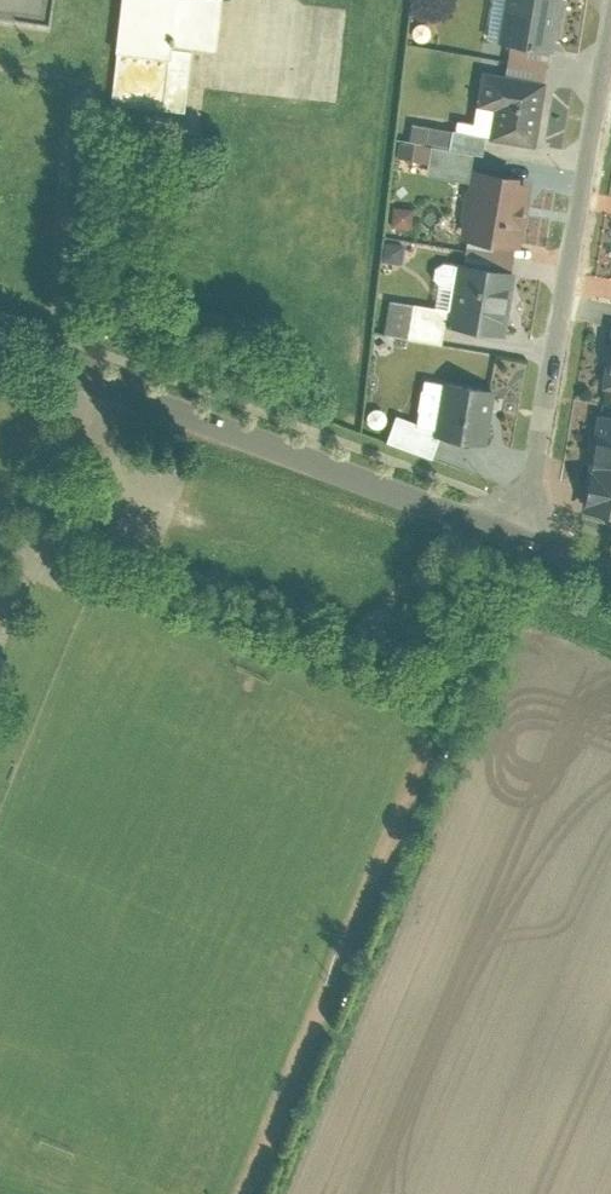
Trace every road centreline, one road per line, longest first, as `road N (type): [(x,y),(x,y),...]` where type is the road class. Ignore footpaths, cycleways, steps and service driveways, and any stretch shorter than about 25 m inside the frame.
road 1 (unclassified): [(0,345),(508,532)]
road 2 (residential): [(600,0),(508,532)]

